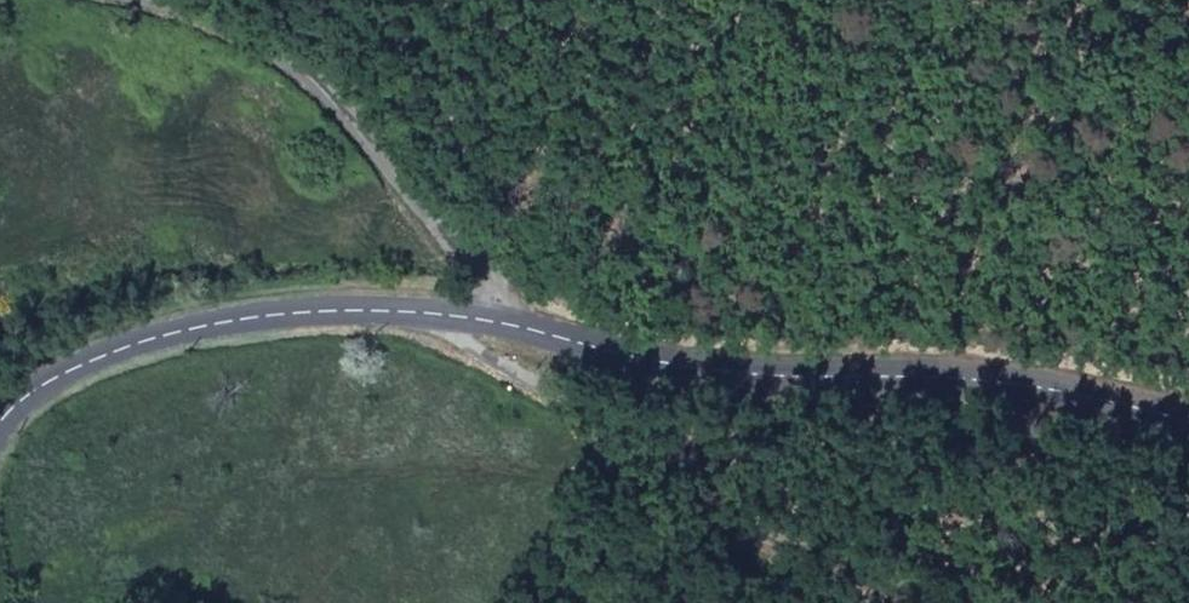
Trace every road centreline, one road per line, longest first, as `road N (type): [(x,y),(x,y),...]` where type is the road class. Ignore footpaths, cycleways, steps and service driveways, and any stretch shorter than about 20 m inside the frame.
road 1 (secondary): [(505,319),(717,371),(1012,381),(1188,416)]
road 2 (unclassified): [(474,316),(475,334),(488,352),(730,511),(970,602)]
road 3 (secondary): [(0,430),(33,398),(87,369),(252,321),(474,316)]
road 4 (unclassified): [(148,0),(271,48),(328,94),(500,290),(505,319)]

